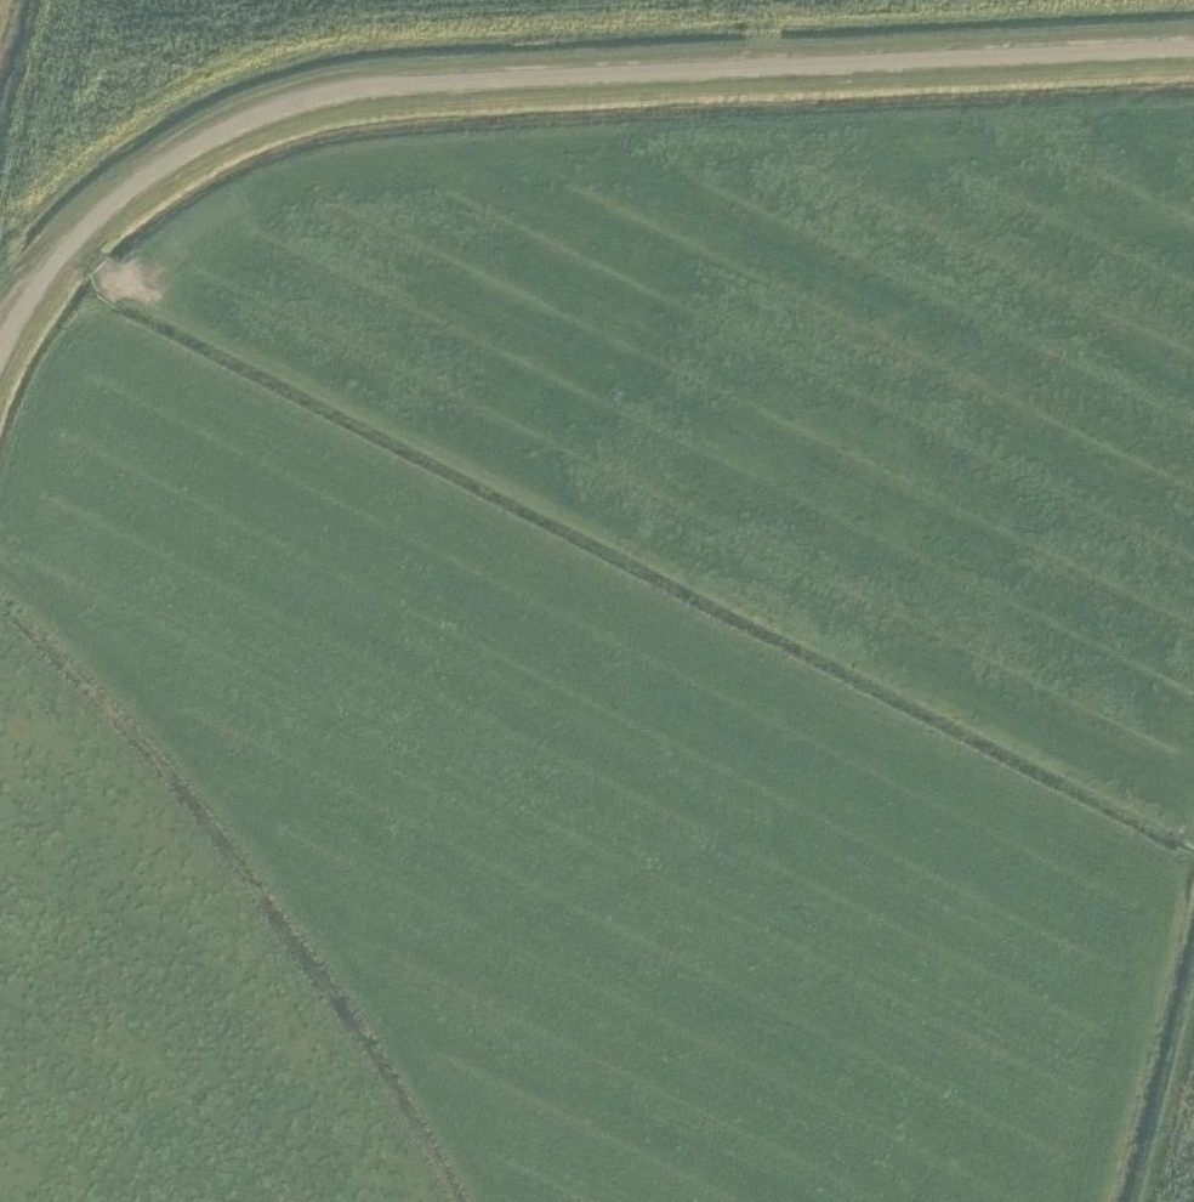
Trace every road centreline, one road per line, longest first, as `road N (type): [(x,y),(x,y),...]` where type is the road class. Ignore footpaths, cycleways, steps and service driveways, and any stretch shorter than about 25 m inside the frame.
road 1 (unclassified): [(0,347),(69,246),(136,184),(216,134),(309,98),(456,80),(1193,44)]

